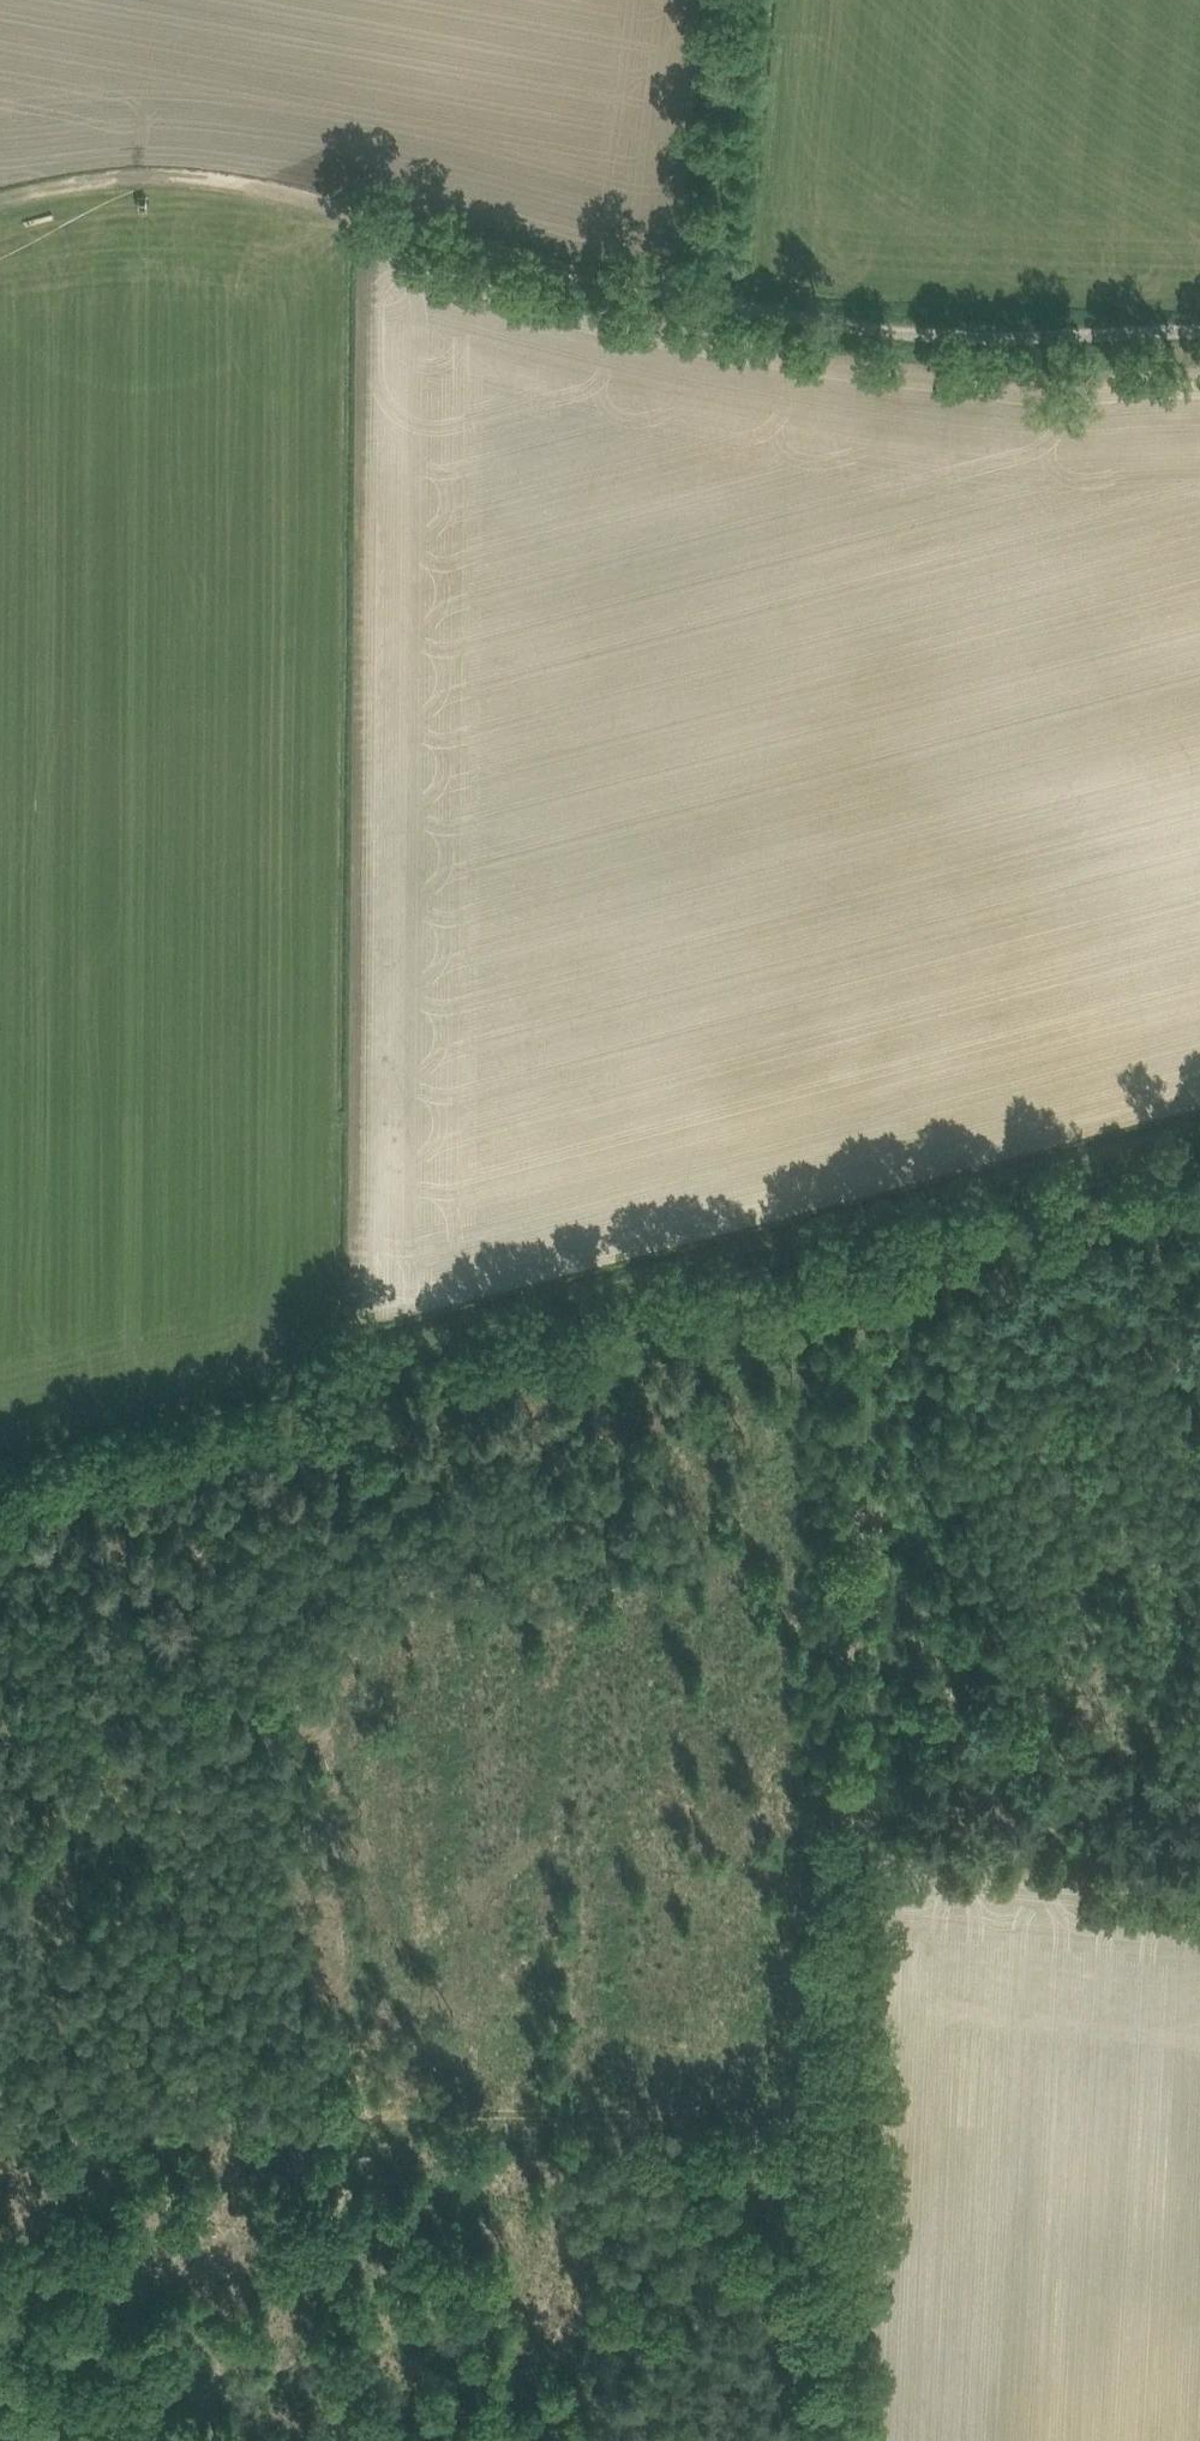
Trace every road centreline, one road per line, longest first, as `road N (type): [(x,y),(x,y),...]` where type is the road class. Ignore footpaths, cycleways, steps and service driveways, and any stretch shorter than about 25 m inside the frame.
road 1 (track): [(672,283),(294,191),(112,171),(0,200)]
road 2 (unclassified): [(1199,329),(859,323),(672,283)]
road 3 (track): [(707,291),(735,0)]

